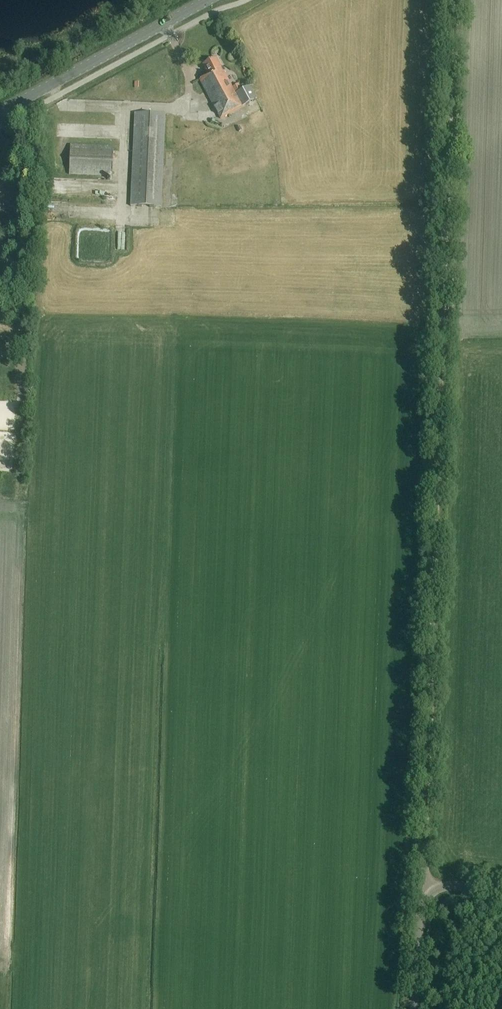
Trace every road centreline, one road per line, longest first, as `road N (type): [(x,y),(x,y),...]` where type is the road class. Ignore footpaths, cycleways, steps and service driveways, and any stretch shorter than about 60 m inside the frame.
road 1 (track): [(453,0),(424,880)]
road 2 (tertiary): [(0,112),(210,0)]
road 3 (unclassified): [(414,1008),(424,880),(501,886)]
road 4 (track): [(154,0),(0,75)]

